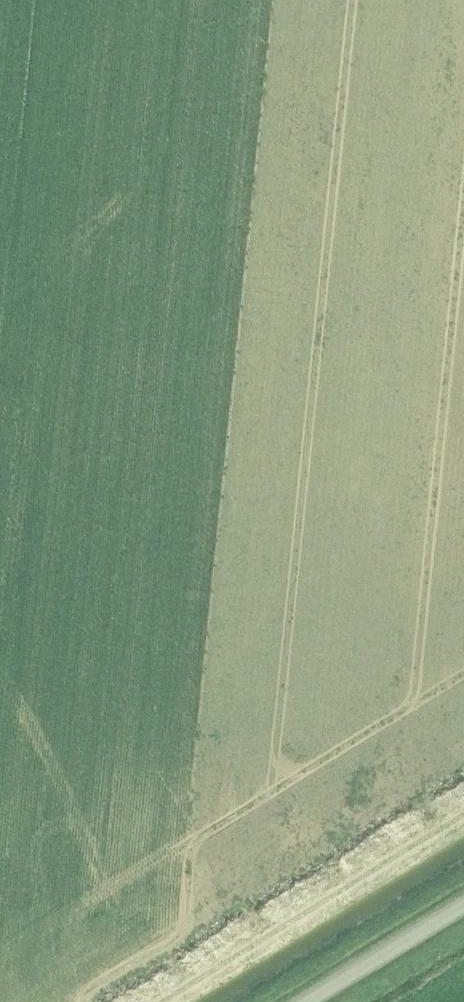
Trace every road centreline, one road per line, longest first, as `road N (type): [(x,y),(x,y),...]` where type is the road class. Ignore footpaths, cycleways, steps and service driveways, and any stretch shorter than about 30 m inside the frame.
road 1 (unclassified): [(307,1001),(463,906)]

